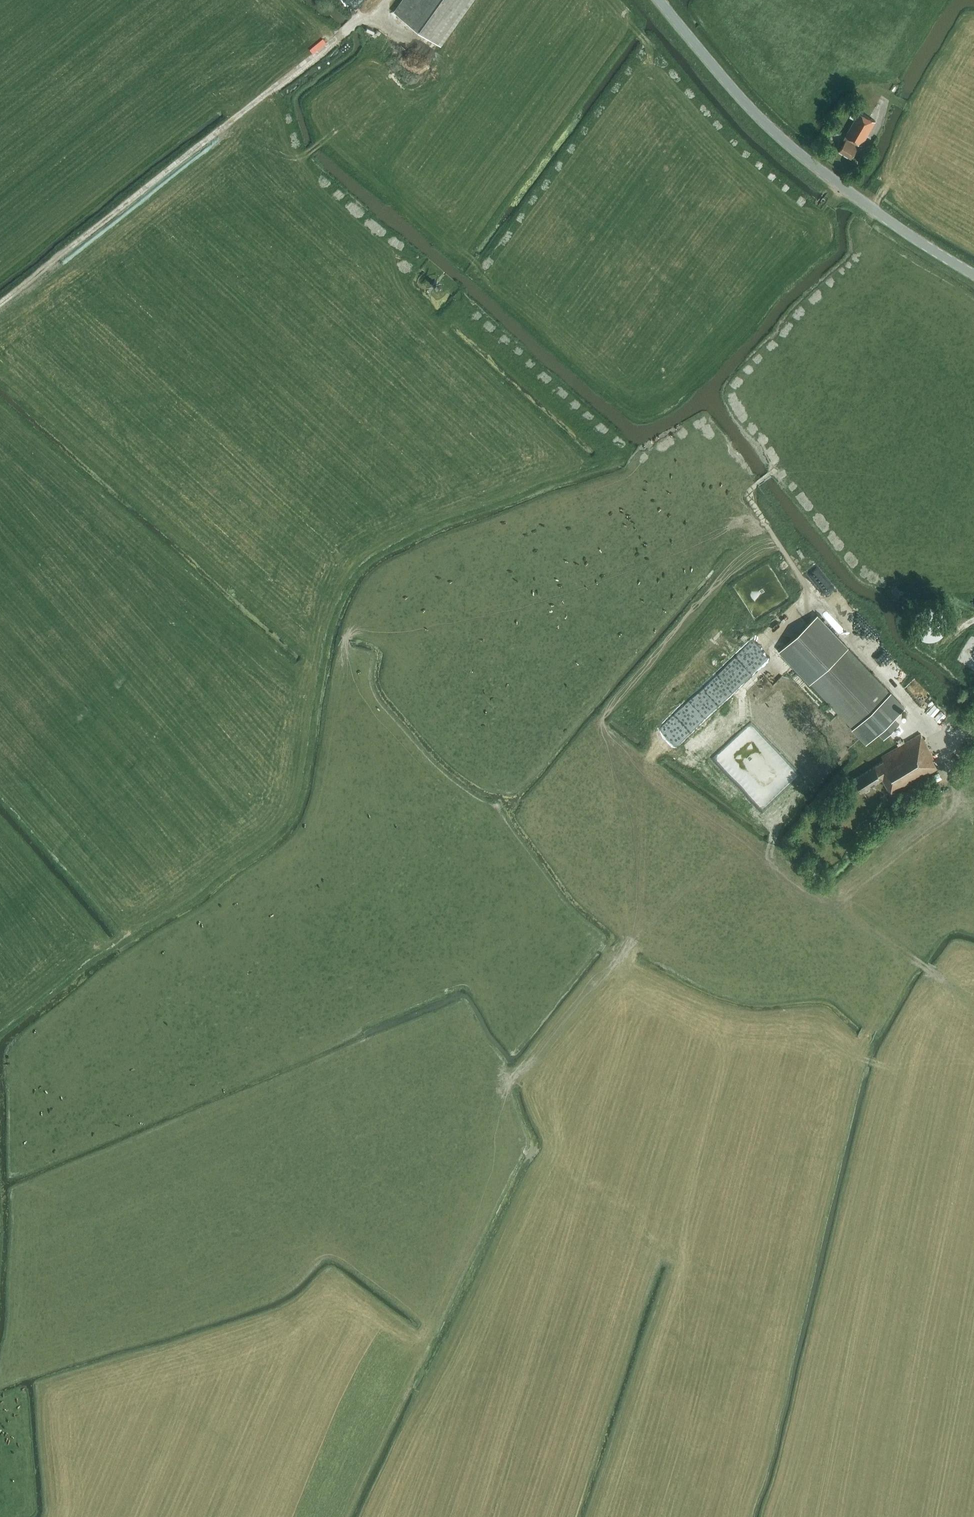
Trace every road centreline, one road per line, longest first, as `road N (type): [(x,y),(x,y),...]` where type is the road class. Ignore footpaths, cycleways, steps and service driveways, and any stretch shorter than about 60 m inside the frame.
road 1 (tertiary): [(973,274),(806,159),(754,111),(659,0)]

